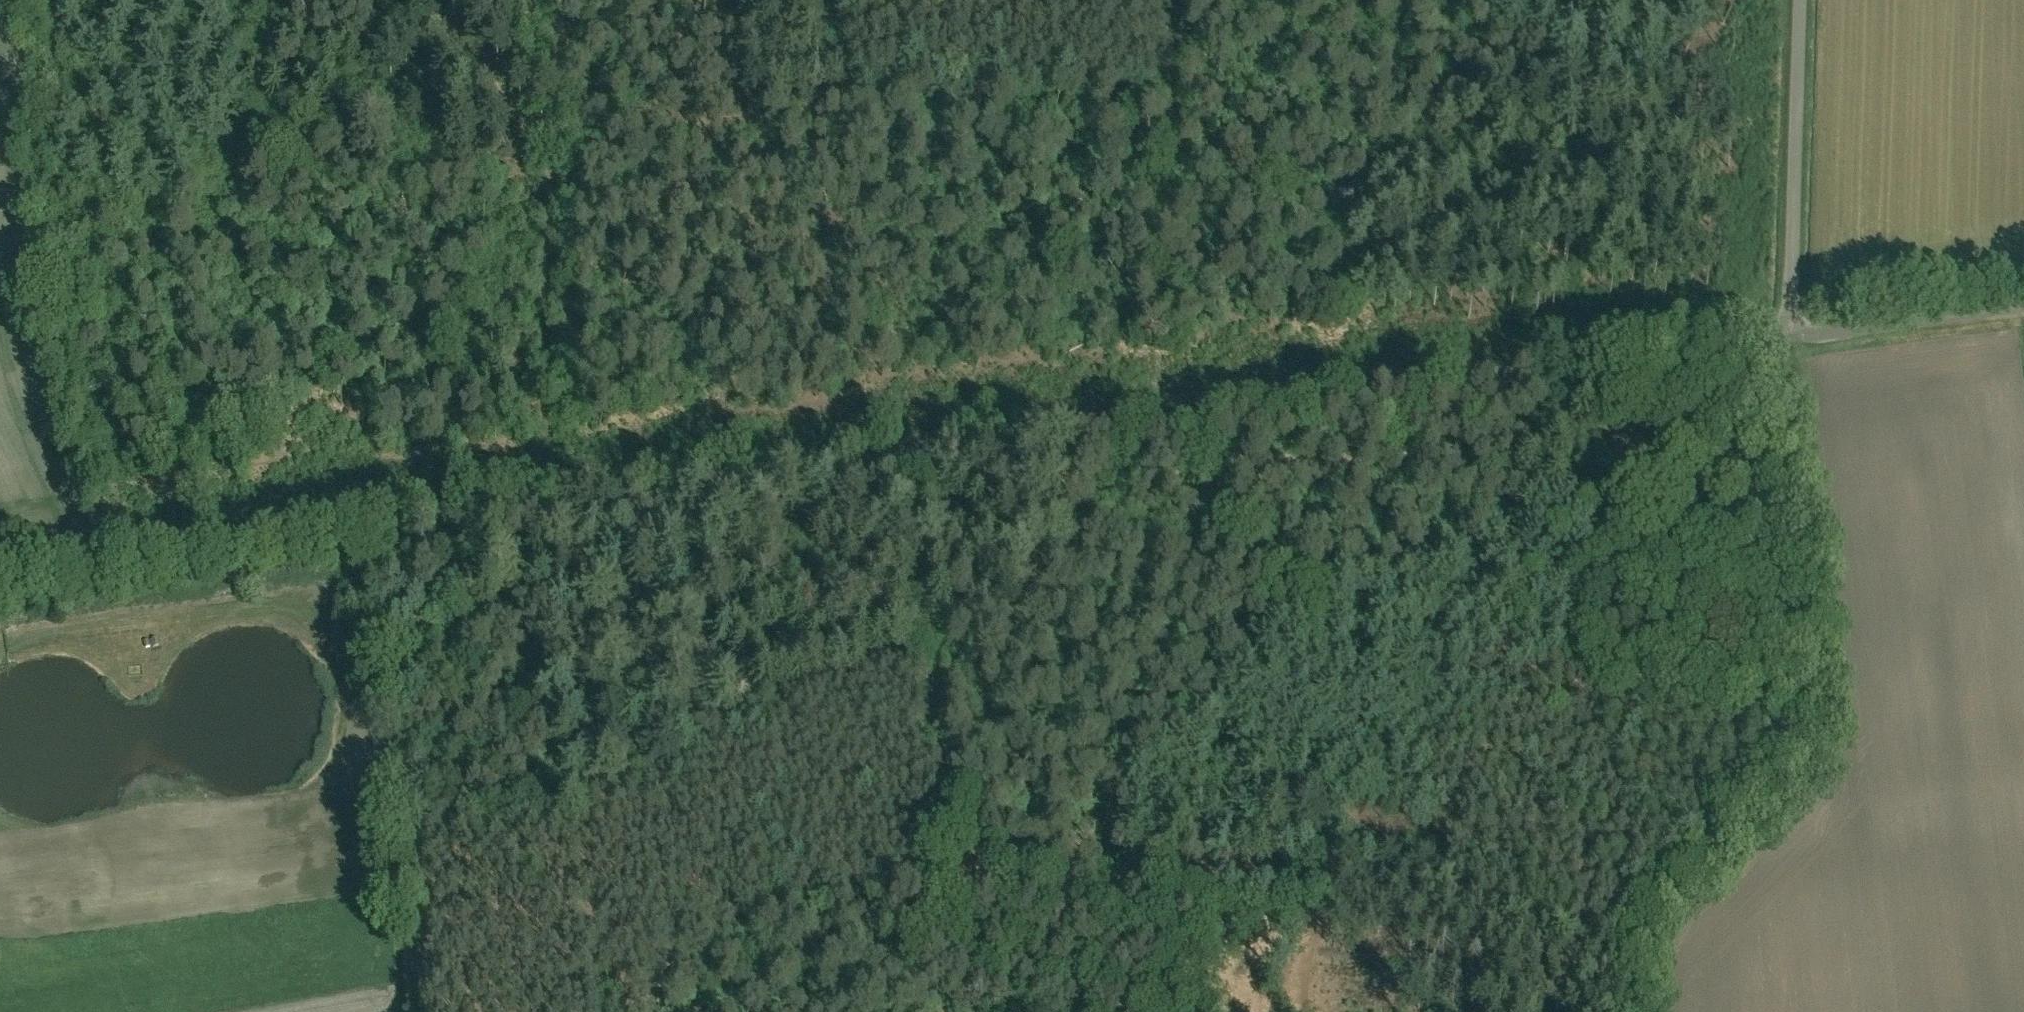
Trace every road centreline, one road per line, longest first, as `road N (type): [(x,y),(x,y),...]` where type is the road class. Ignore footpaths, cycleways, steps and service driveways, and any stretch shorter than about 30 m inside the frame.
road 1 (unclassified): [(0,573),(1790,338)]
road 2 (unclassified): [(1790,338),(1801,0)]
road 3 (unclassified): [(1790,338),(2023,307)]

